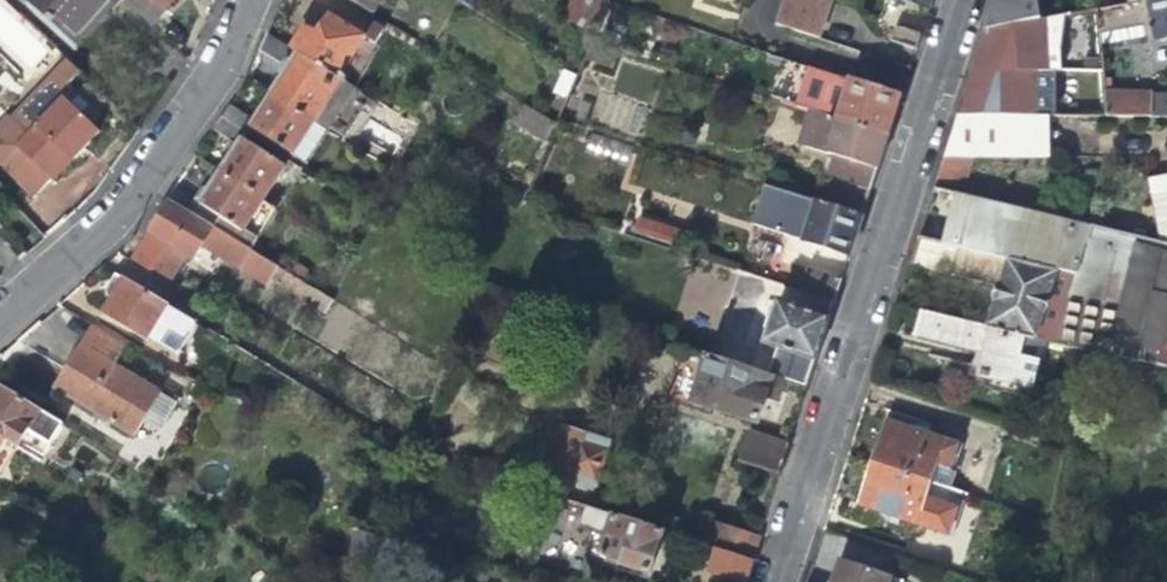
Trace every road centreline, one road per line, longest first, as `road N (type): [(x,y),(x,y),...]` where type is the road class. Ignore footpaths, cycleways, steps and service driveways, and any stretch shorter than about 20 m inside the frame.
road 1 (residential): [(969,0),(776,581)]
road 2 (residential): [(239,0),(217,54),(102,221),(0,310)]

